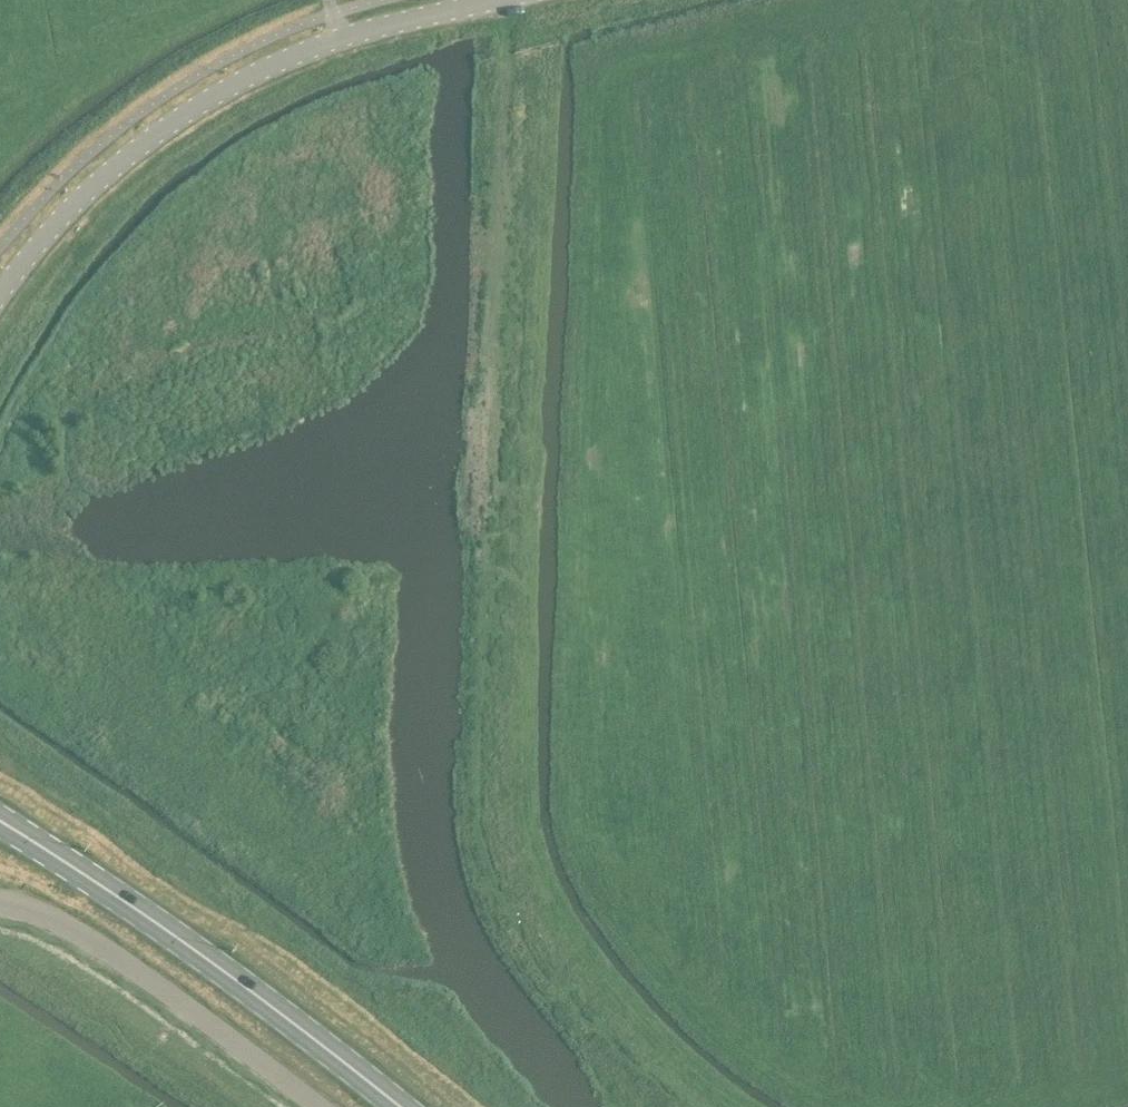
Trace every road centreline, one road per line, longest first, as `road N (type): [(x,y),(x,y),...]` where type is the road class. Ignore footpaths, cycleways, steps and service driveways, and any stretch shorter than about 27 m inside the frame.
road 1 (tertiary): [(0,295),(119,163),(218,94),(324,43),(485,0)]
road 2 (primary): [(400,1106),(0,819)]
road 3 (unclassified): [(0,898),(64,920),(320,1106)]

